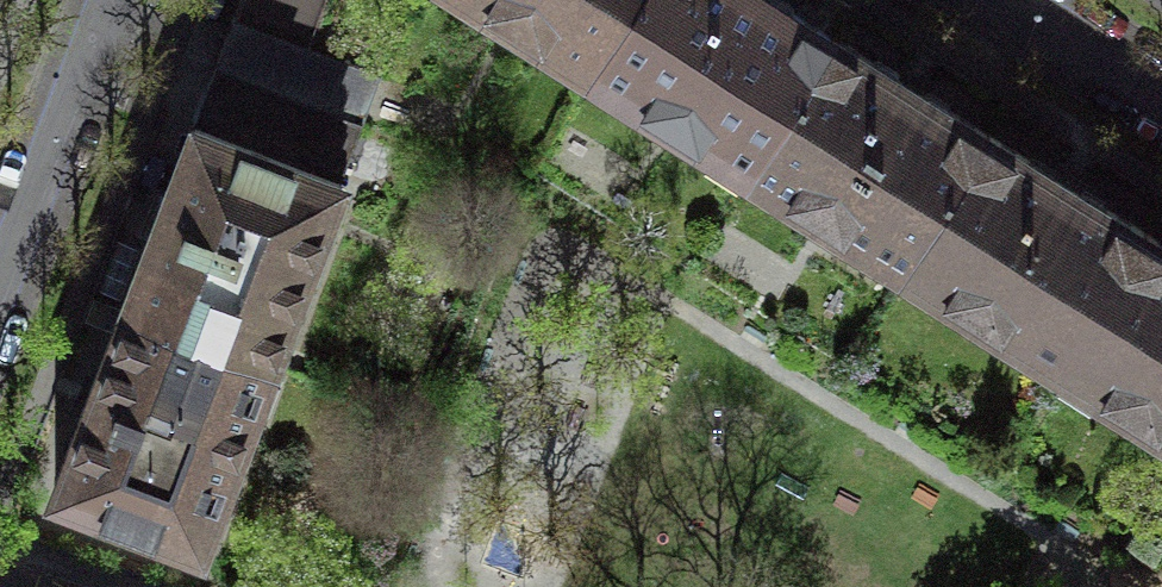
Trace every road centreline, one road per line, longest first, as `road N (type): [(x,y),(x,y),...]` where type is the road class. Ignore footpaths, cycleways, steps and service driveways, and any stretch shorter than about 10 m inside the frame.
road 1 (residential): [(107,0),(0,283)]
road 2 (residential): [(1032,0),(1161,79)]

